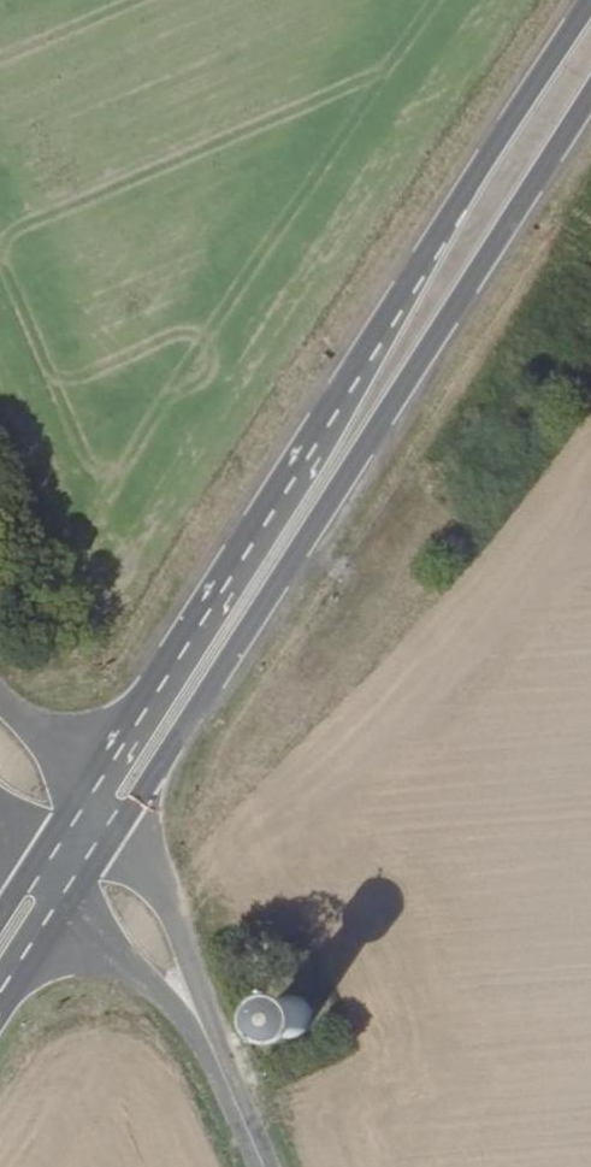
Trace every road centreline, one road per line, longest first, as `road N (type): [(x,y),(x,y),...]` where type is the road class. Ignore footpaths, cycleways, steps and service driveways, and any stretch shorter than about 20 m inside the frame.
road 1 (primary): [(115,837),(590,101)]
road 2 (primary): [(404,286),(376,359),(95,811)]
road 3 (primary): [(404,286),(82,790)]
road 4 (primary): [(590,13),(404,286)]
road 5 (tertiary): [(214,1046),(174,916),(115,837)]
road 6 (tertiary): [(75,897),(137,973),(214,1046)]
road 7 (primary): [(0,1015),(75,897)]
road 8 (tertiary): [(214,1046),(264,1166)]
road 9 (secondary): [(82,790),(0,695)]

